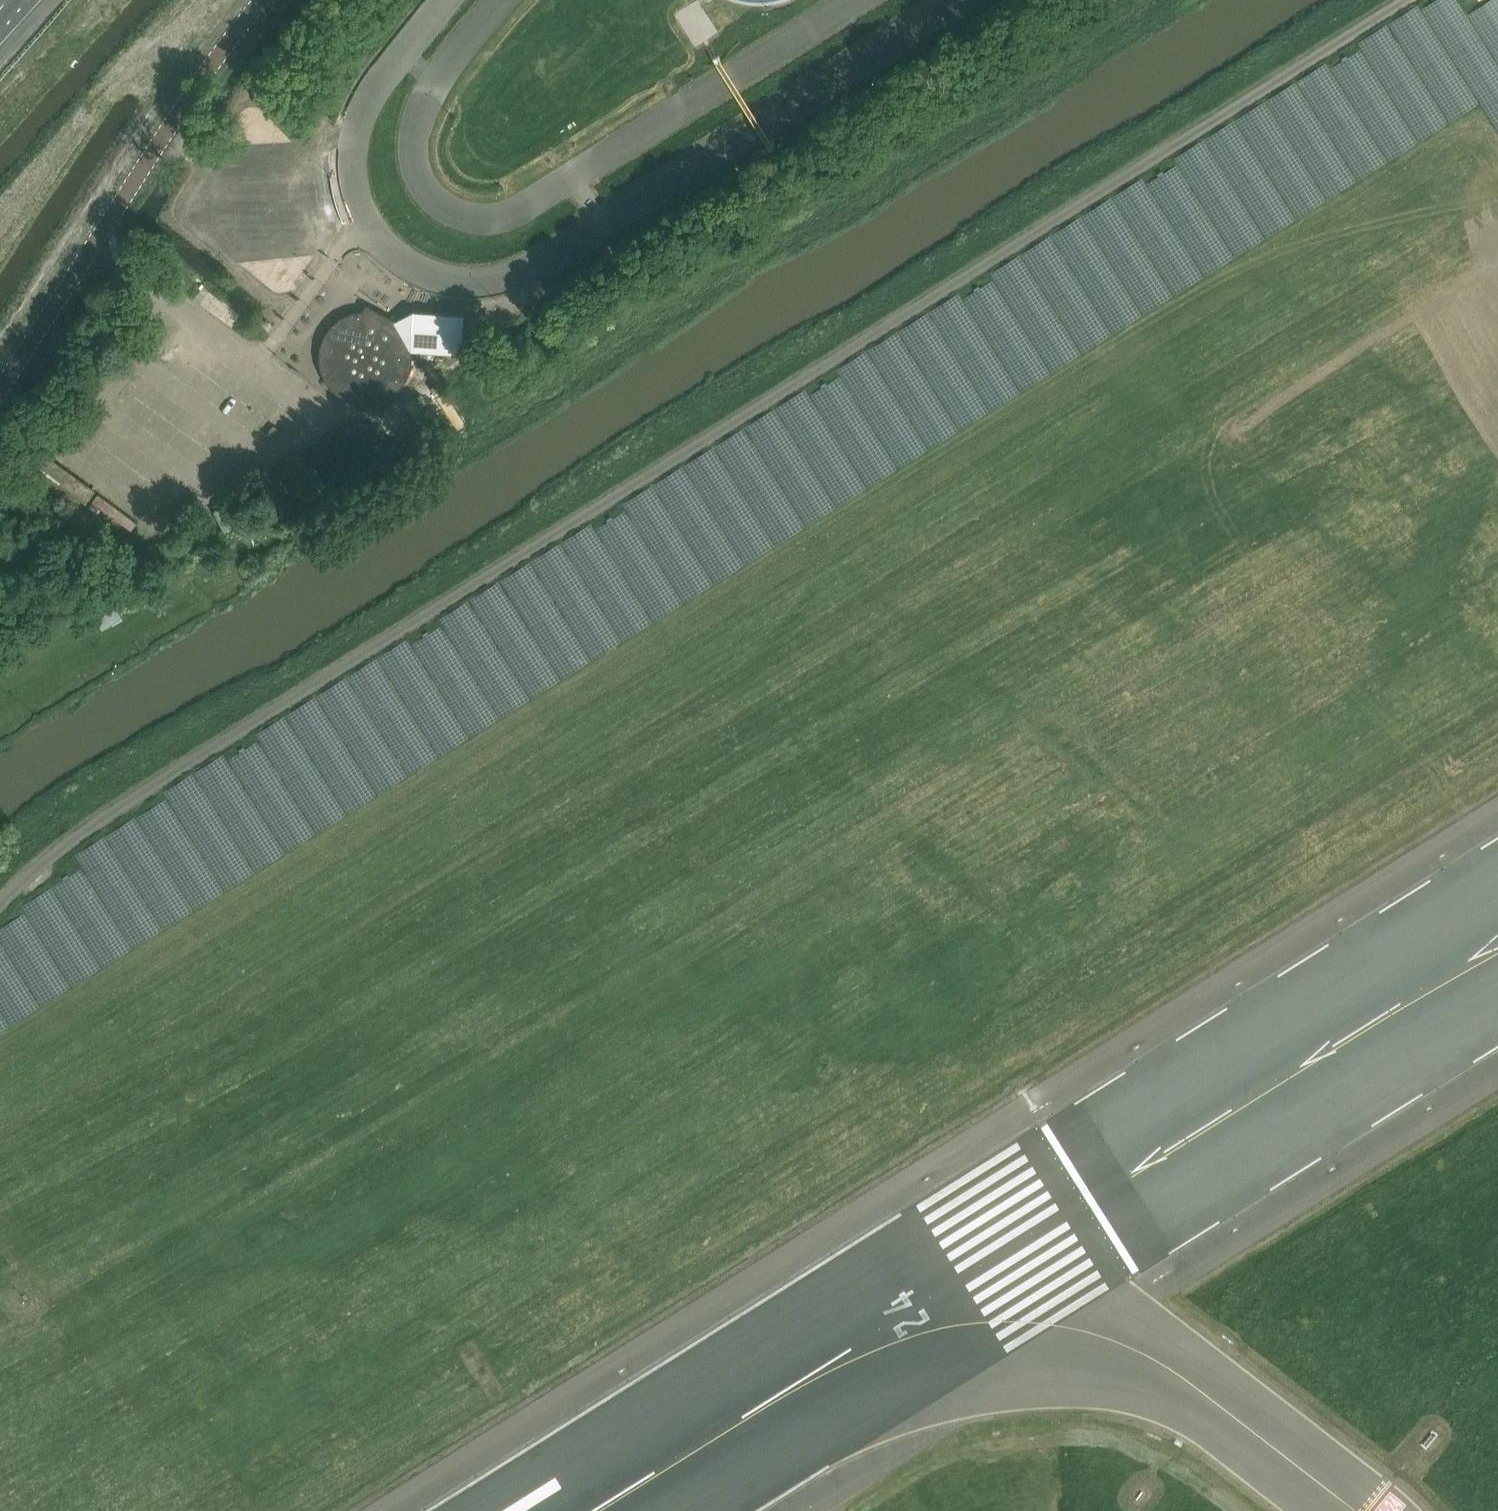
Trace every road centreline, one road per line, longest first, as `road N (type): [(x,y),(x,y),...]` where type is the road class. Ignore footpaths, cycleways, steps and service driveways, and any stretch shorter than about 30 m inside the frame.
road 1 (unclassified): [(0,395),(172,127),(265,0)]

